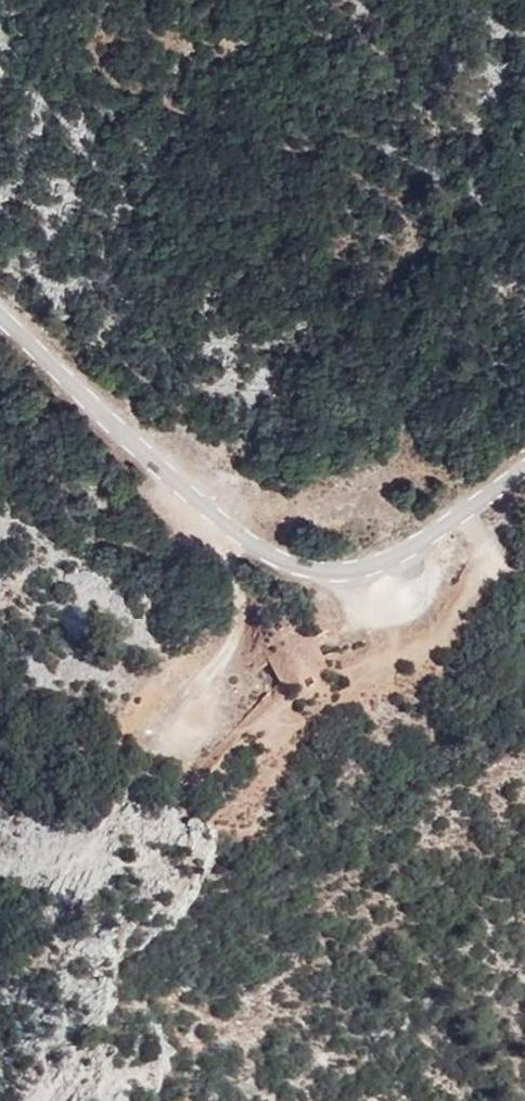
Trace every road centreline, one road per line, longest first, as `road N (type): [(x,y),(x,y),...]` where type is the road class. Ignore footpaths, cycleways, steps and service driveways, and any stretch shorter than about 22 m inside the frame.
road 1 (unclassified): [(0,316),(182,504),(313,572),(393,568),(524,460)]
road 2 (track): [(238,538),(243,619),(167,735)]

